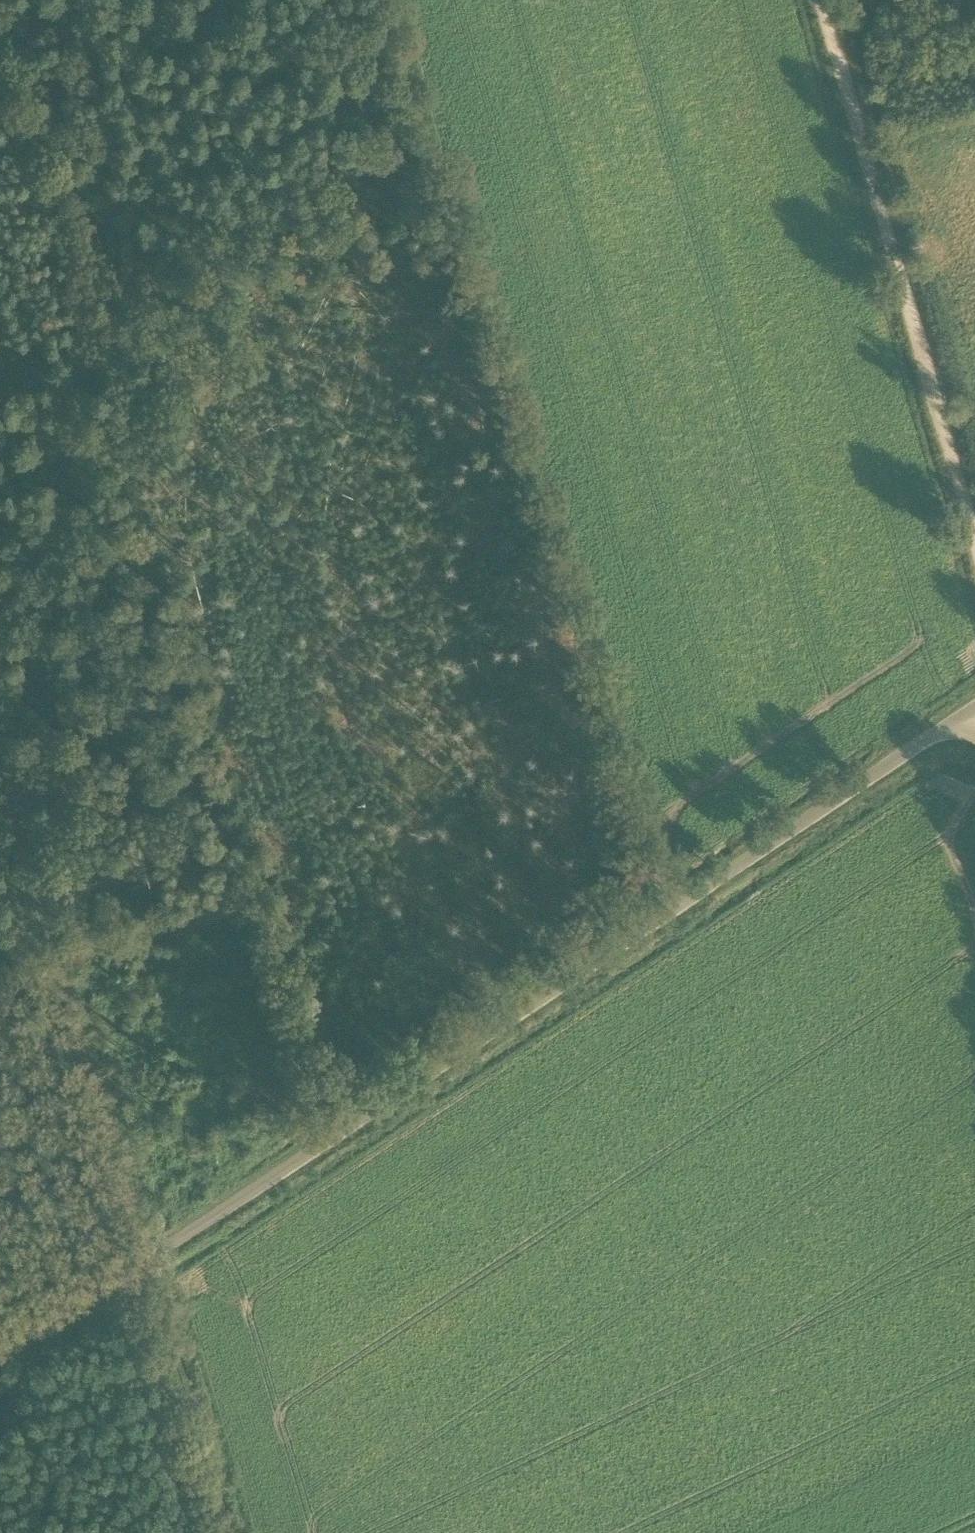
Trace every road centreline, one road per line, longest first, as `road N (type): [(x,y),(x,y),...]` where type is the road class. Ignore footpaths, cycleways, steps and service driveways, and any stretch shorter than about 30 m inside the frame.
road 1 (unclassified): [(0,1333),(150,1257),(969,710)]
road 2 (track): [(0,754),(236,1532)]
road 3 (track): [(974,536),(821,0)]

